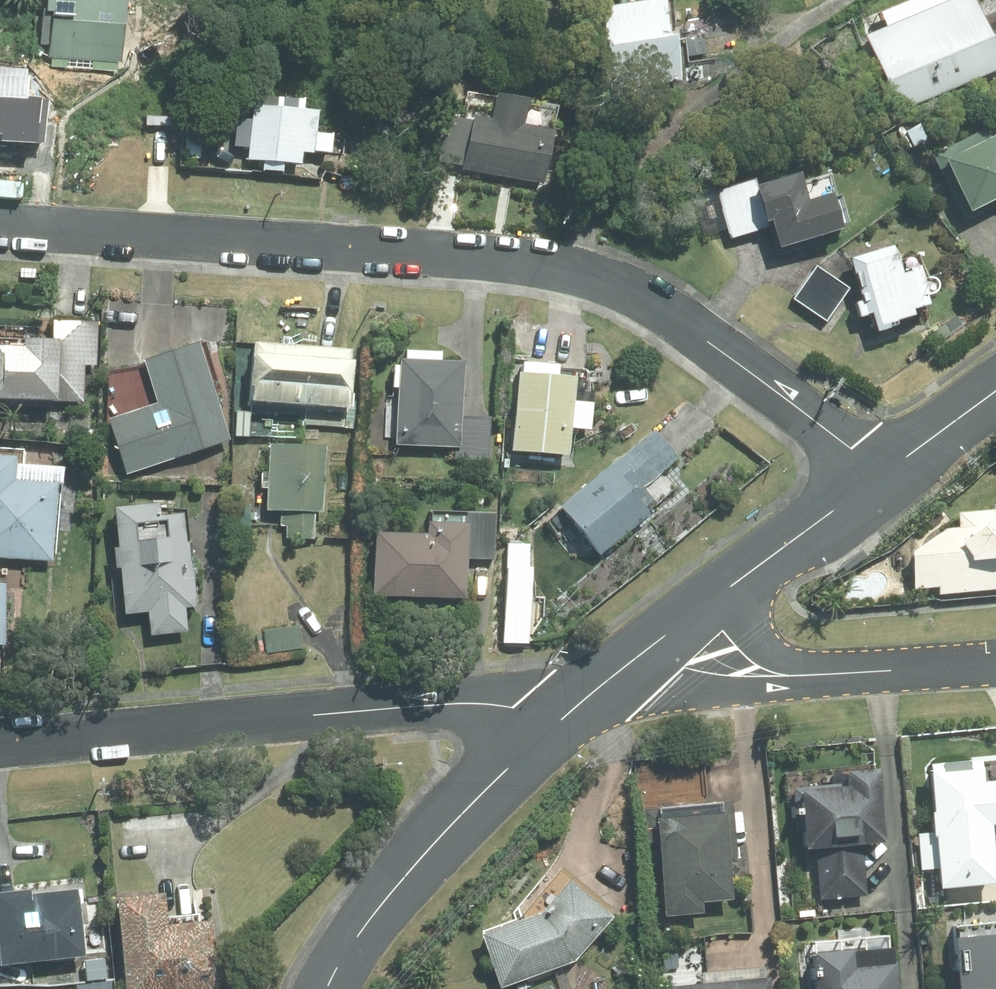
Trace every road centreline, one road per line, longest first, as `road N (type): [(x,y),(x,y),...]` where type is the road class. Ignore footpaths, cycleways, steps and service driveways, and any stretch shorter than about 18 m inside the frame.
road 1 (residential): [(883,471),(668,313),(594,276),(495,259),(0,228)]
road 2 (residential): [(596,688),(514,708),(375,710),(0,745)]
road 3 (tertiary): [(596,688),(407,874),(328,988)]
road 4 (residential): [(995,663),(596,688)]
road 5 (tertiary): [(883,471),(596,688)]
road 6 (tertiary): [(995,388),(883,471)]

